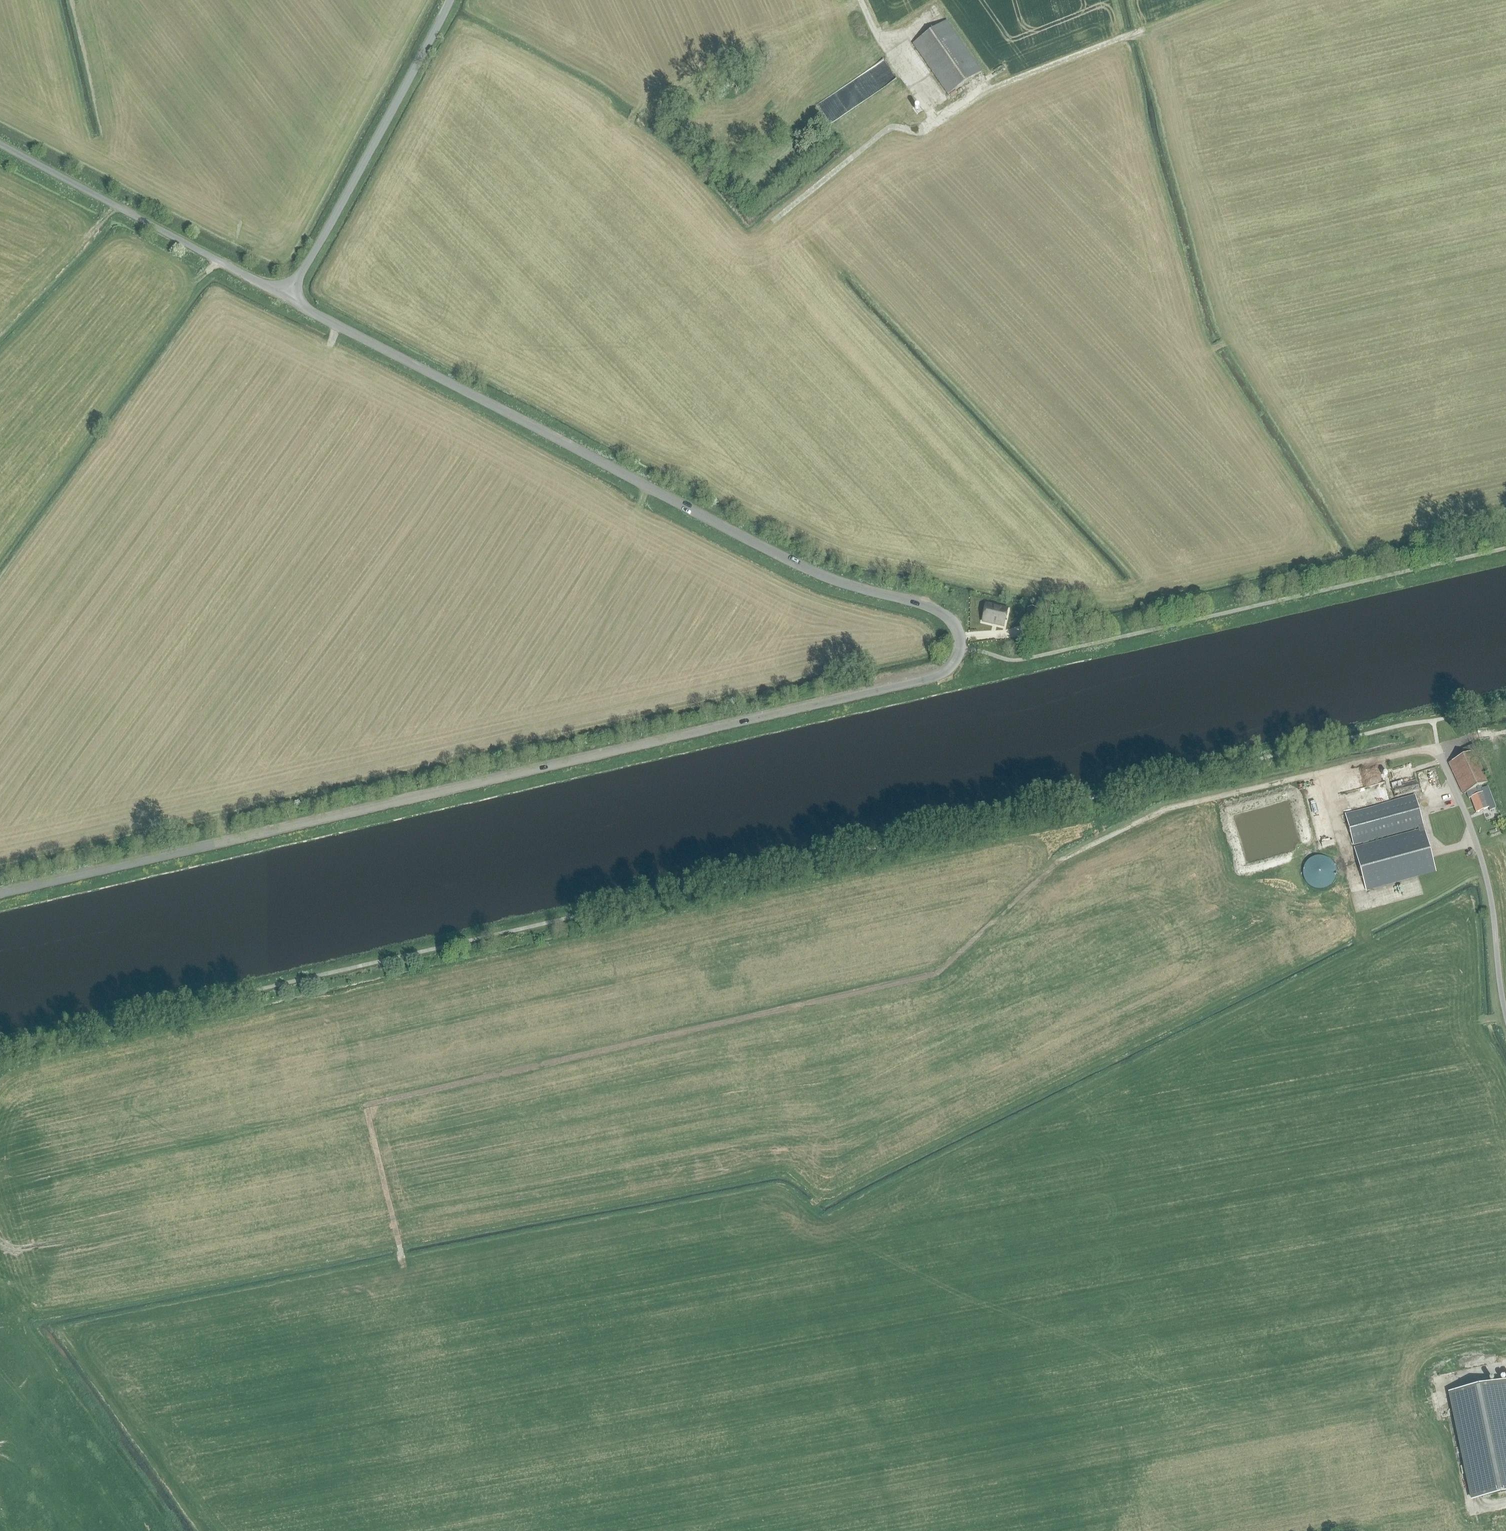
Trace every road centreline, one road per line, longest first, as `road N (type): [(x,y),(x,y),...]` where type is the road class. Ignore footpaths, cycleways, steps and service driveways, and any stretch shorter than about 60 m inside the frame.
road 1 (unclassified): [(0,894),(940,676),(953,665),(958,633),(938,612),(803,567),(289,299)]
road 2 (unclassified): [(289,299),(444,0)]
road 3 (unclassified): [(289,299),(0,142)]
road 4 (unclassified): [(1505,1015),(1486,879),(1437,748)]

